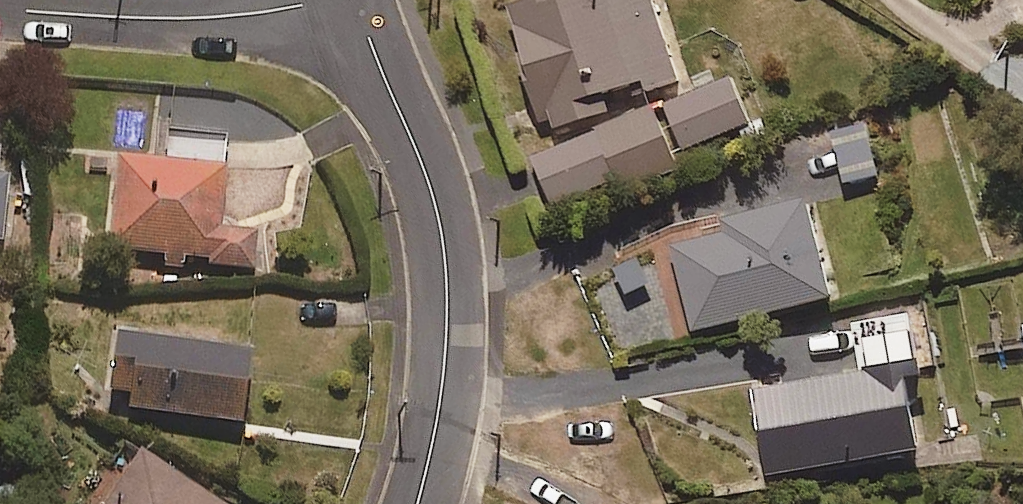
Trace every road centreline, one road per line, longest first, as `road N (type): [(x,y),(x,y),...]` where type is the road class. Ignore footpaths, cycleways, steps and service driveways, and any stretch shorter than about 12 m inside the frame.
road 1 (residential): [(418,503),(442,421),(445,303),(432,183),(390,77),(351,9)]
road 2 (residential): [(351,9),(141,16),(0,3)]

